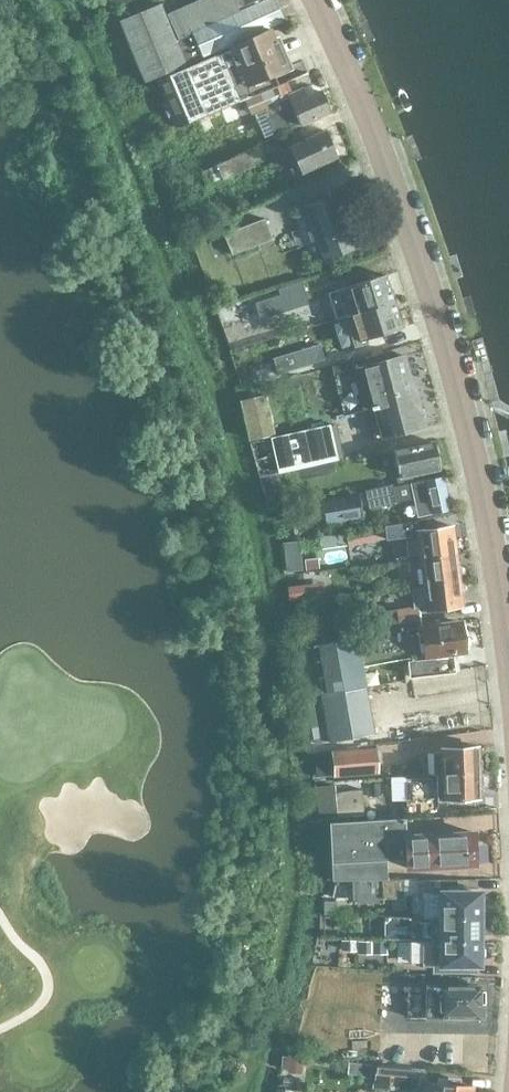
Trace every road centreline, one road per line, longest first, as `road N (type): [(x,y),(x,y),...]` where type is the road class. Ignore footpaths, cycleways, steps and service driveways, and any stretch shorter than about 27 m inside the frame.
road 1 (track): [(236,1091),(276,976),(285,869),(270,650),(225,470),(97,82),(51,0)]
road 2 (tertiary): [(508,653),(489,525),(435,297),(316,0)]

